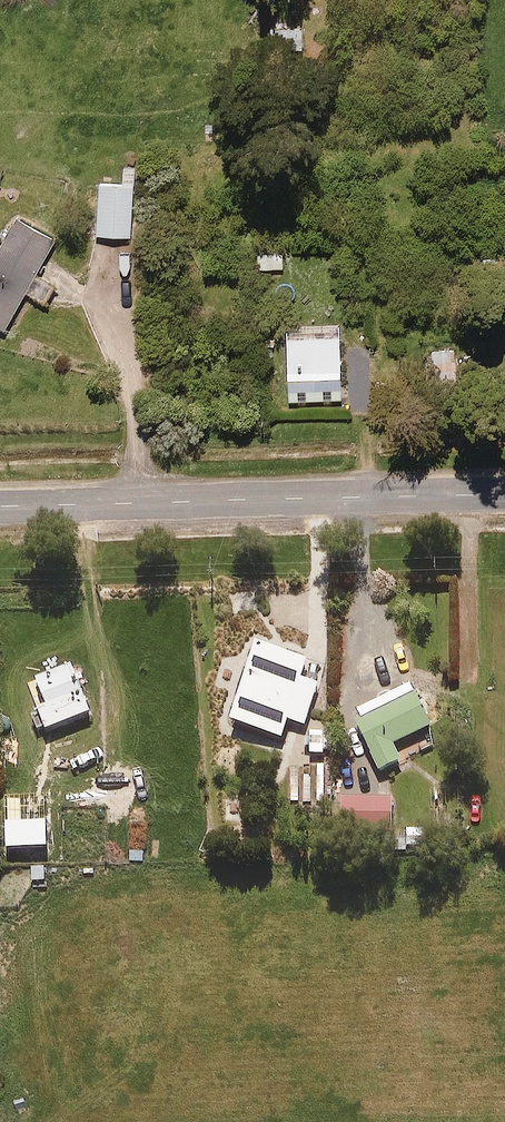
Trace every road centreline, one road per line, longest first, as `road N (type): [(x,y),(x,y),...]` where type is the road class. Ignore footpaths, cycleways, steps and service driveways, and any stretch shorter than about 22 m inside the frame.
road 1 (tertiary): [(0,507),(504,494)]

